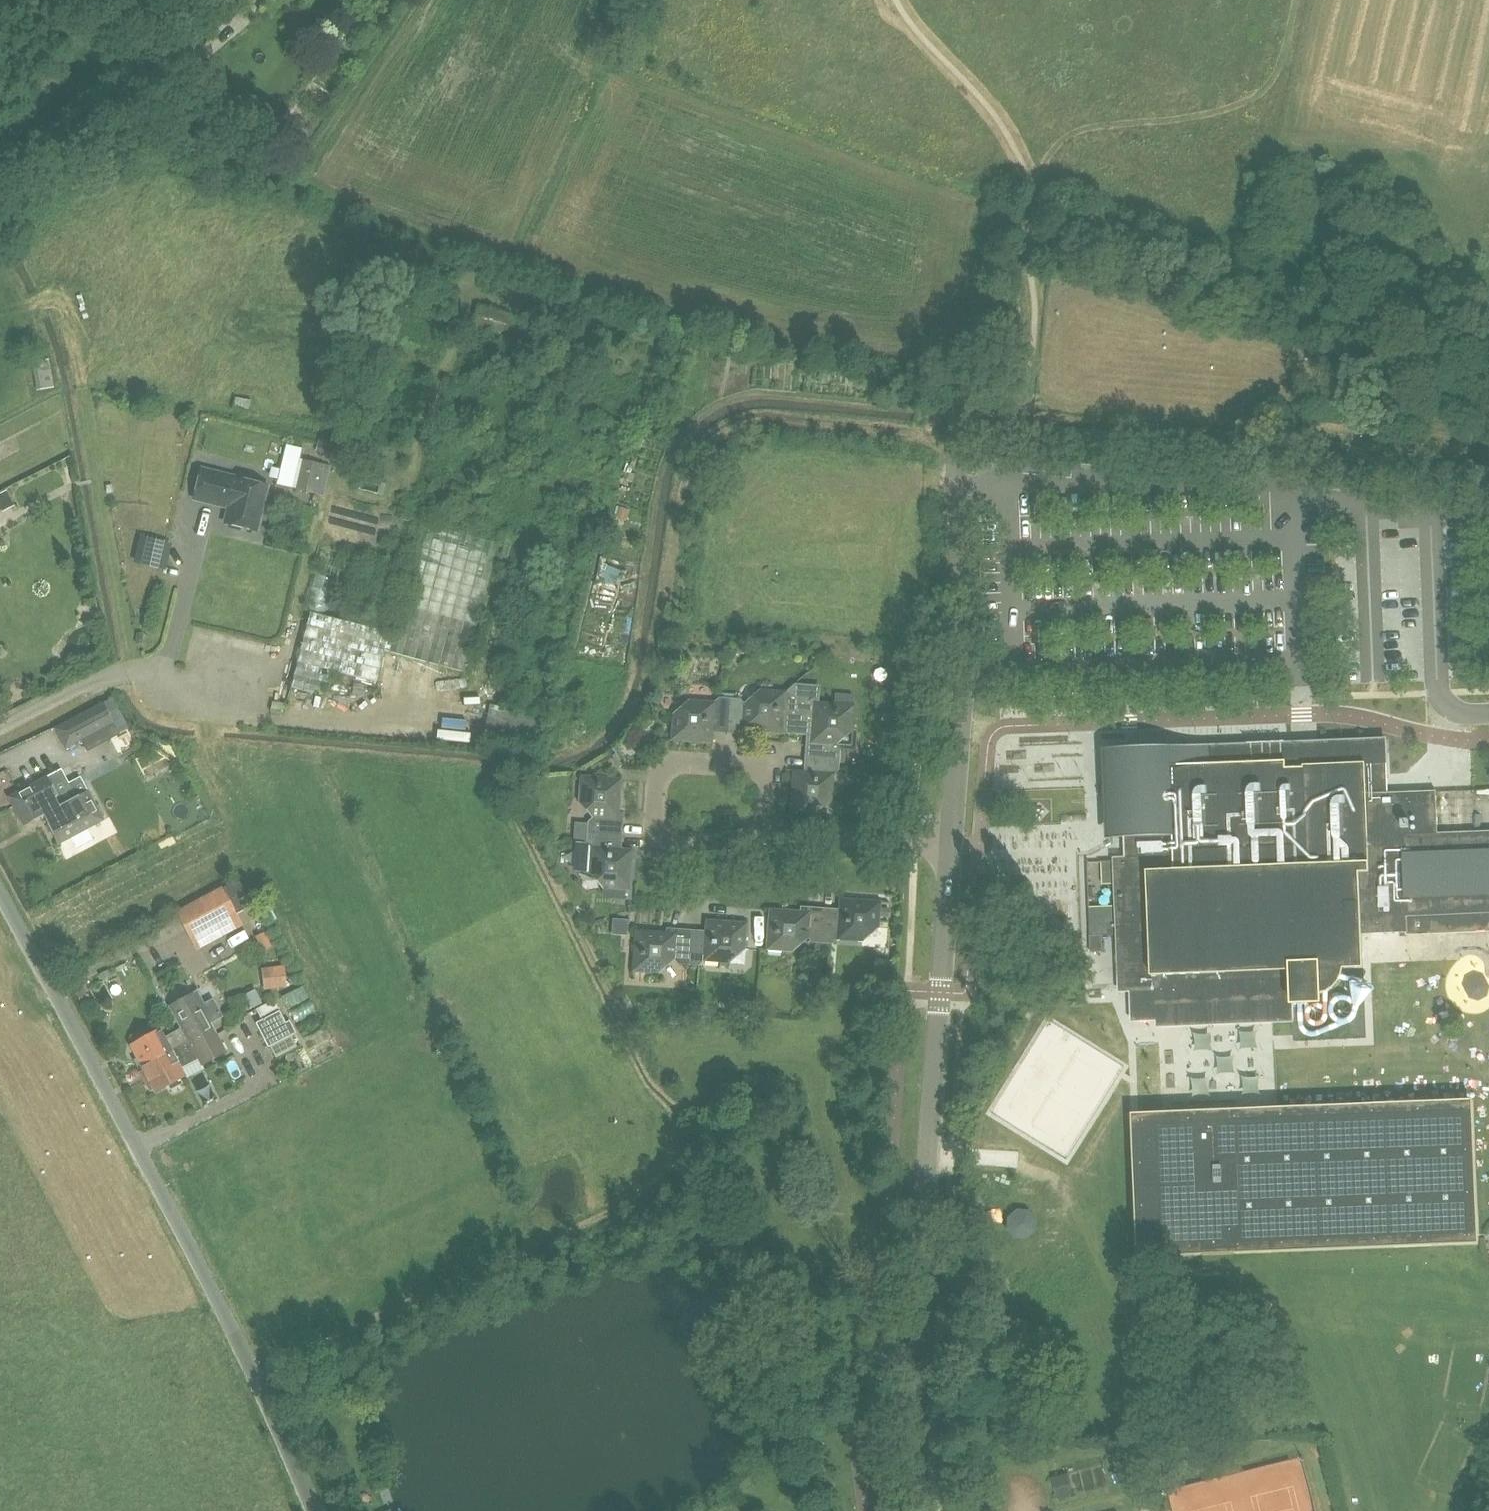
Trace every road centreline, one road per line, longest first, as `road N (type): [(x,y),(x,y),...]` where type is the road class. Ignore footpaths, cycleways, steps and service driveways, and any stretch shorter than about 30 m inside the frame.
road 1 (unclassified): [(314,1510),(256,1372),(0,894)]
road 2 (unclassified): [(918,1510),(907,1397),(952,844)]
road 3 (residential): [(771,837),(676,853),(655,827),(658,782),(669,771),(690,767),(754,772),(769,778),(774,802)]
road 4 (residential): [(952,844),(771,837)]

